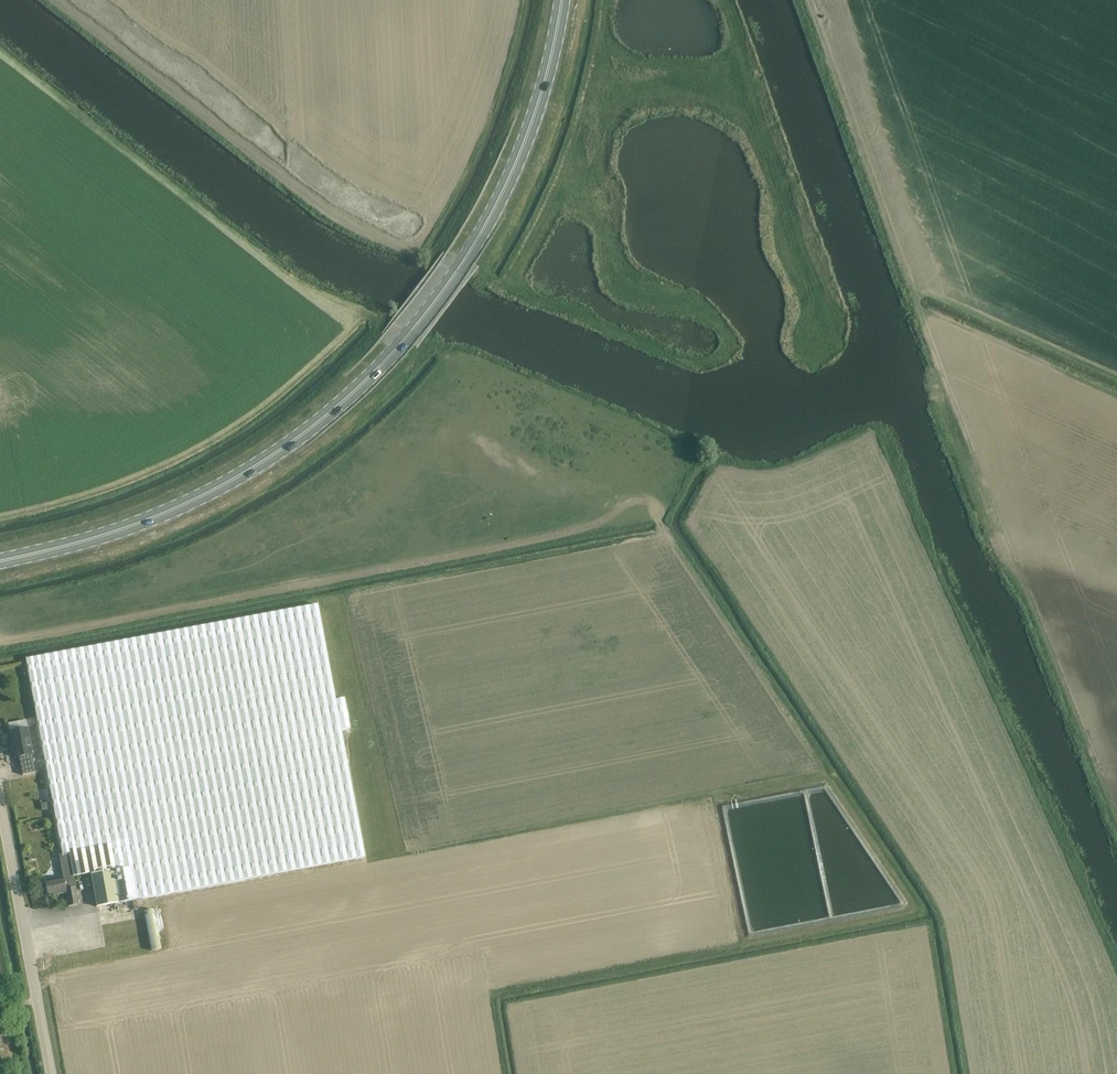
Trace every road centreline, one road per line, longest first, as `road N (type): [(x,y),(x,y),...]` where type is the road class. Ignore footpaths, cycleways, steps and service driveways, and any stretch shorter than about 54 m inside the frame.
road 1 (track): [(1116,822),(947,395),(807,0)]
road 2 (primary): [(0,562),(115,533),(203,496),(294,441),(377,370),(442,295),(494,210),(534,117),(562,0)]
road 3 (track): [(0,641),(659,513),(663,535)]
road 4 (unclassified): [(50,1073),(0,807)]
road 5 (track): [(910,288),(1116,381)]

